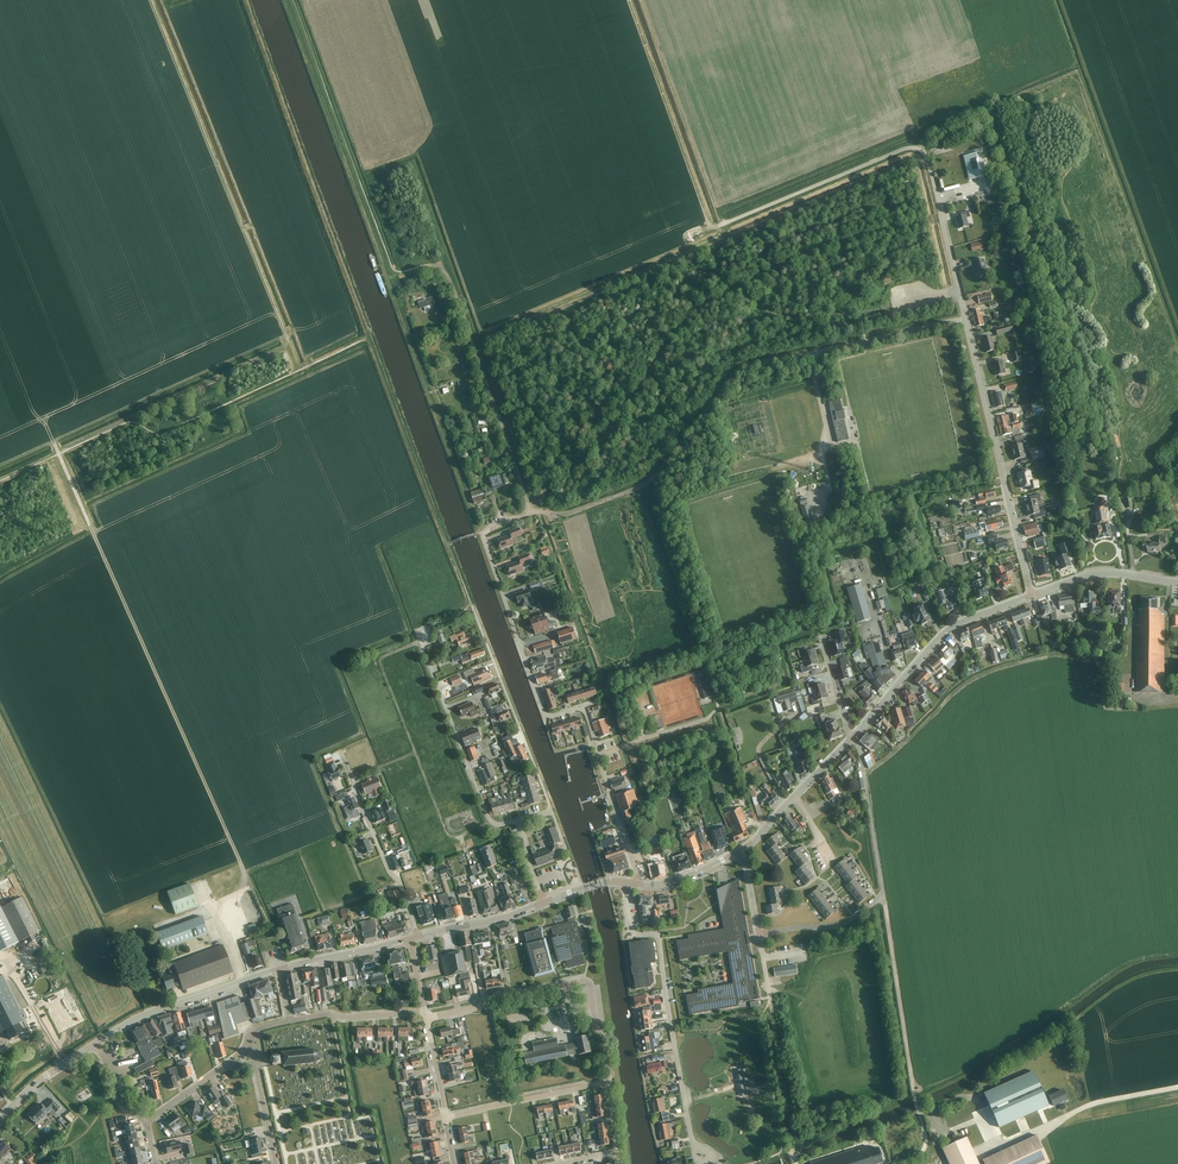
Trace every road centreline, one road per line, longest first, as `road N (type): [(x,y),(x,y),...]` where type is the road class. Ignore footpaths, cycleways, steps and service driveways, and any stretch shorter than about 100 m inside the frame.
road 1 (residential): [(639,884),(586,713),(543,710),(482,533)]
road 2 (residential): [(964,320),(929,168),(914,150),(716,229)]
road 3 (track): [(811,354),(742,370),(643,486),(565,514),(530,512)]
road 4 (residential): [(704,1156),(694,1146),(658,939),(633,931),(627,883)]
road 5 (residential): [(760,935),(843,923),(883,895),(851,738)]
road 6 (residential): [(1031,597),(964,320)]
road 7 (tertiary): [(851,738),(953,627),(1031,597)]
road 8 (residential): [(517,820),(490,820),(424,633)]
road 9 (residential): [(530,512),(458,303)]
road 10 (residential): [(418,938),(340,755)]
road 11 (tertiary): [(95,1045),(145,1016),(278,971)]
road 12 (residential): [(964,320),(811,354)]
road 13 (tertiary): [(744,849),(851,738)]
road 14 (tertiary): [(1031,597),(1097,574),(1177,583)]
road 15 (track): [(793,1137),(770,997)]
road 16 (residential): [(288,1022),(329,1014),(425,1017)]
road 17 (tertiary): [(278,971),(410,940)]
road 18 (residential): [(145,1121),(224,1068),(249,1040)]
road 19 (tertiary): [(418,938),(544,904)]
road 20 (residential): [(276,1163),(249,1040)]
road 21 (tertiary): [(0,1121),(47,1076),(95,1045)]

